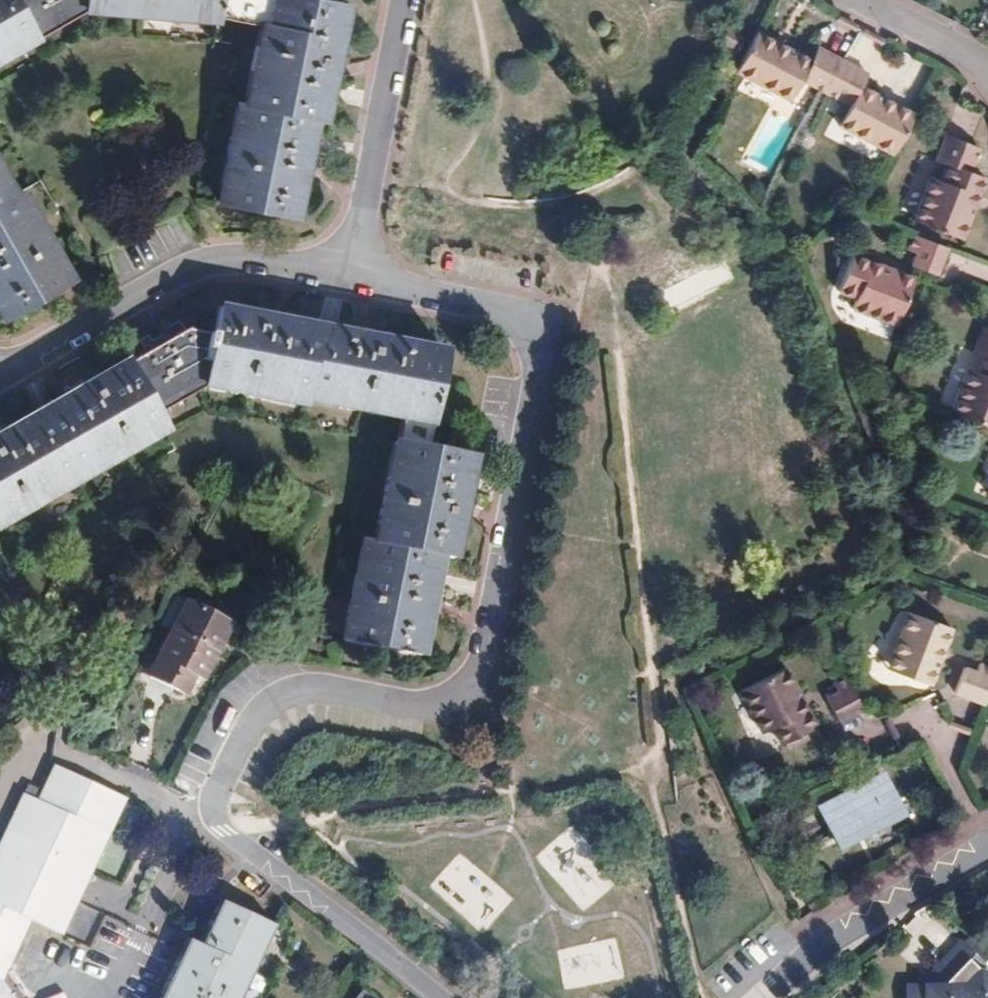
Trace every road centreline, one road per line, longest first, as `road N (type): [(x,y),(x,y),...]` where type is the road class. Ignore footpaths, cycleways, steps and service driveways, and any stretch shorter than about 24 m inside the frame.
road 1 (residential): [(346,278),(550,323),(476,674),(452,699),(422,708)]
road 2 (residential): [(0,380),(183,273),(260,264),(346,278)]
road 3 (residential): [(422,708),(301,685),(276,691),(249,712),(209,784),(207,816),(224,836)]
road 4 (residential): [(422,708),(302,692),(261,716),(215,807),(224,836)]
road 5 (residential): [(399,0),(346,278)]
road 6 (residential): [(987,849),(801,963),(762,997)]
road 7 (residential): [(224,836),(429,997)]
road 8 (residential): [(859,0),(987,77)]

